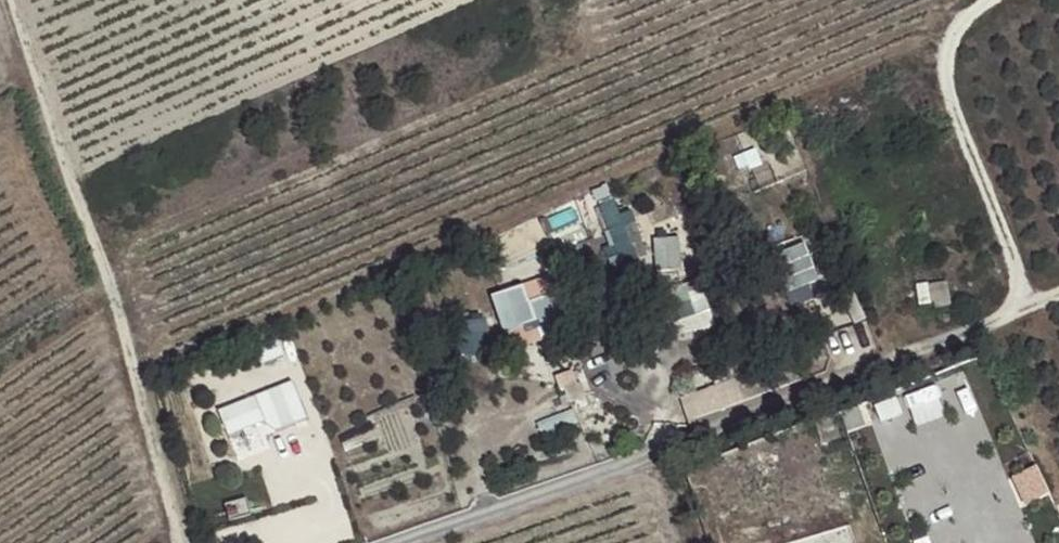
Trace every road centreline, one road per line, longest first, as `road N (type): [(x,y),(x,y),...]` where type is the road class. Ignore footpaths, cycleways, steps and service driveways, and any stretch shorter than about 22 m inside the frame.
road 1 (track): [(12,0),(118,316),(182,542)]
road 2 (unclassified): [(372,542),(850,375)]
road 3 (track): [(990,0),(958,23),(946,59),(948,89),(1016,264),(1018,311)]
road 4 (track): [(850,375),(1058,296)]

